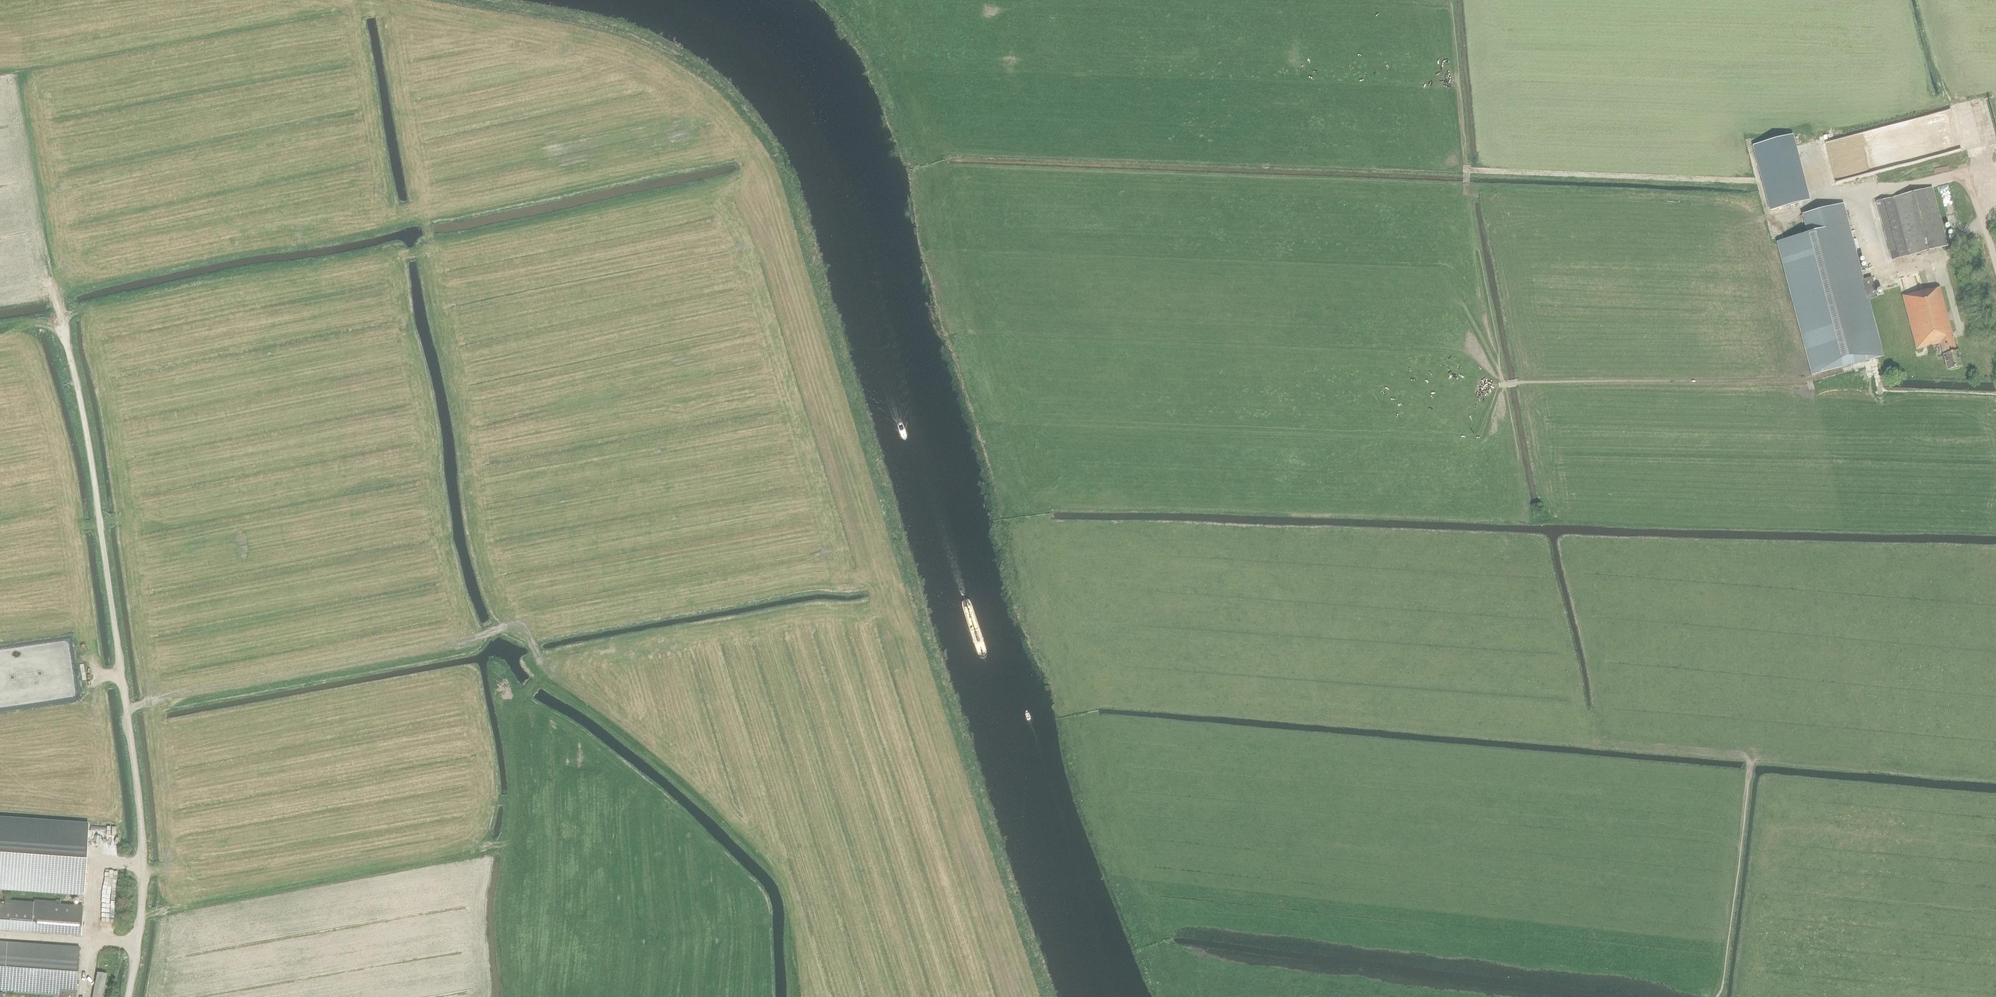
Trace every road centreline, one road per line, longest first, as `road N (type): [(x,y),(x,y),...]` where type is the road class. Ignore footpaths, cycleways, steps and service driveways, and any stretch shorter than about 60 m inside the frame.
road 1 (track): [(143,863),(93,471),(64,322)]
road 2 (track): [(1478,193),(1466,192),(1467,170),(1759,180)]
road 3 (track): [(1966,172),(1768,217),(1749,141)]
road 4 (unclassified): [(128,996),(143,863)]
road 5 (track): [(1938,63),(1976,170),(1966,172)]

